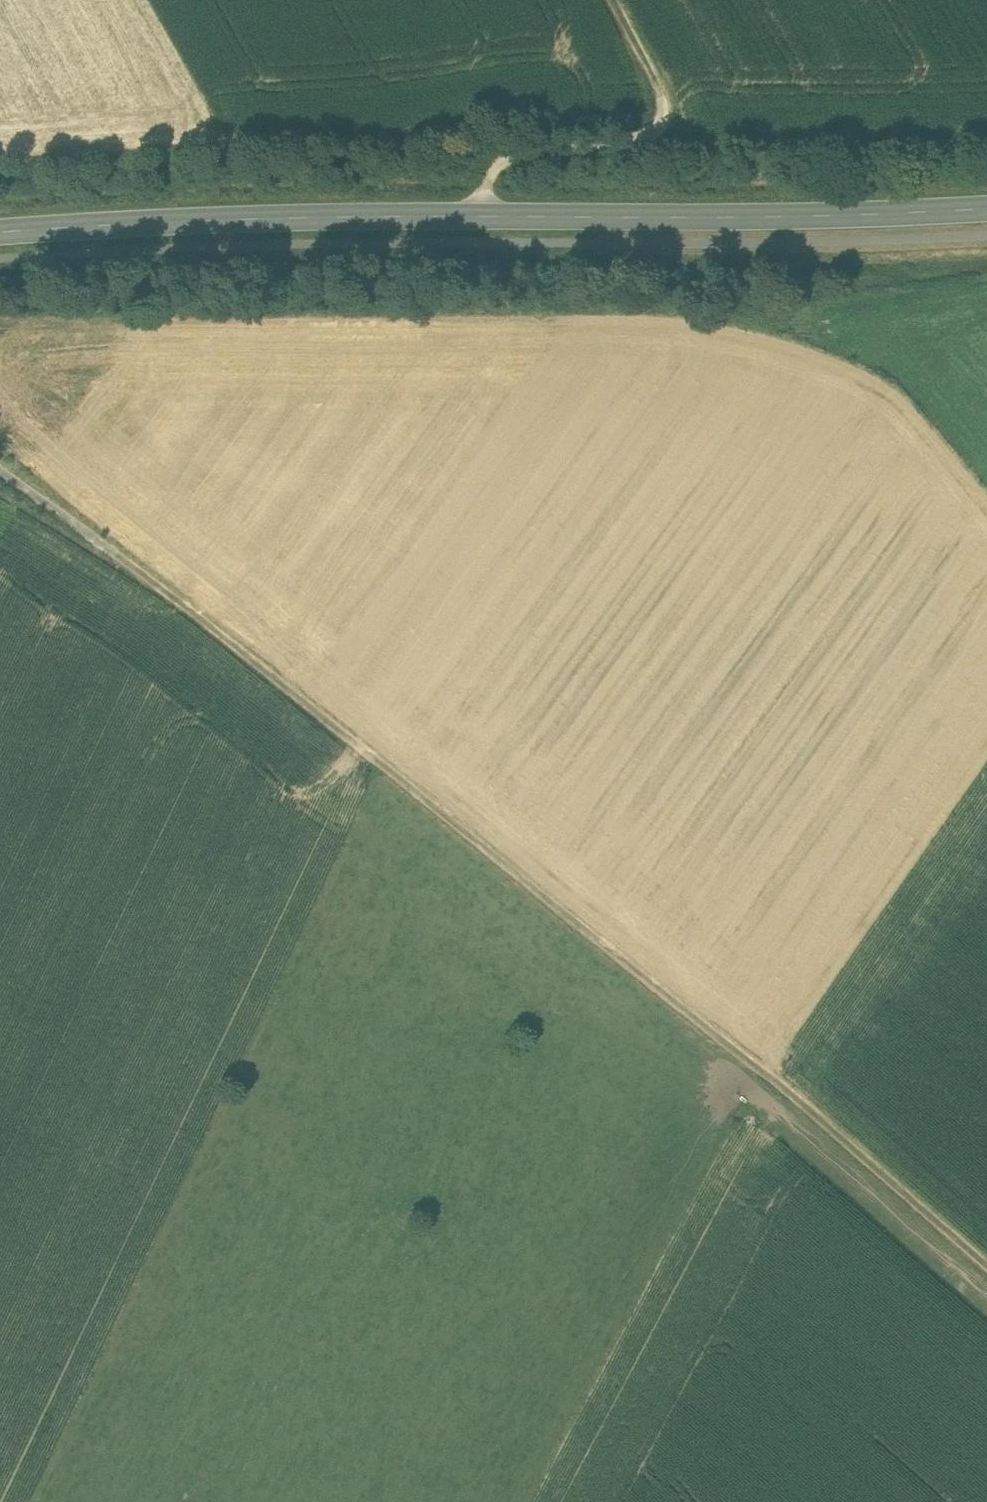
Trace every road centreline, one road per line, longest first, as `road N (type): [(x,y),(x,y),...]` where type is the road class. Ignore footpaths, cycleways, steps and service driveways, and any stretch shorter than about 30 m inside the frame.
road 1 (track): [(0,468),(342,728),(786,1091),(986,1268)]
road 2 (secondary): [(0,230),(328,213),(986,208)]
road 3 (track): [(489,215),(490,178),(514,160),(631,143),(664,117),(664,97),(619,0)]

